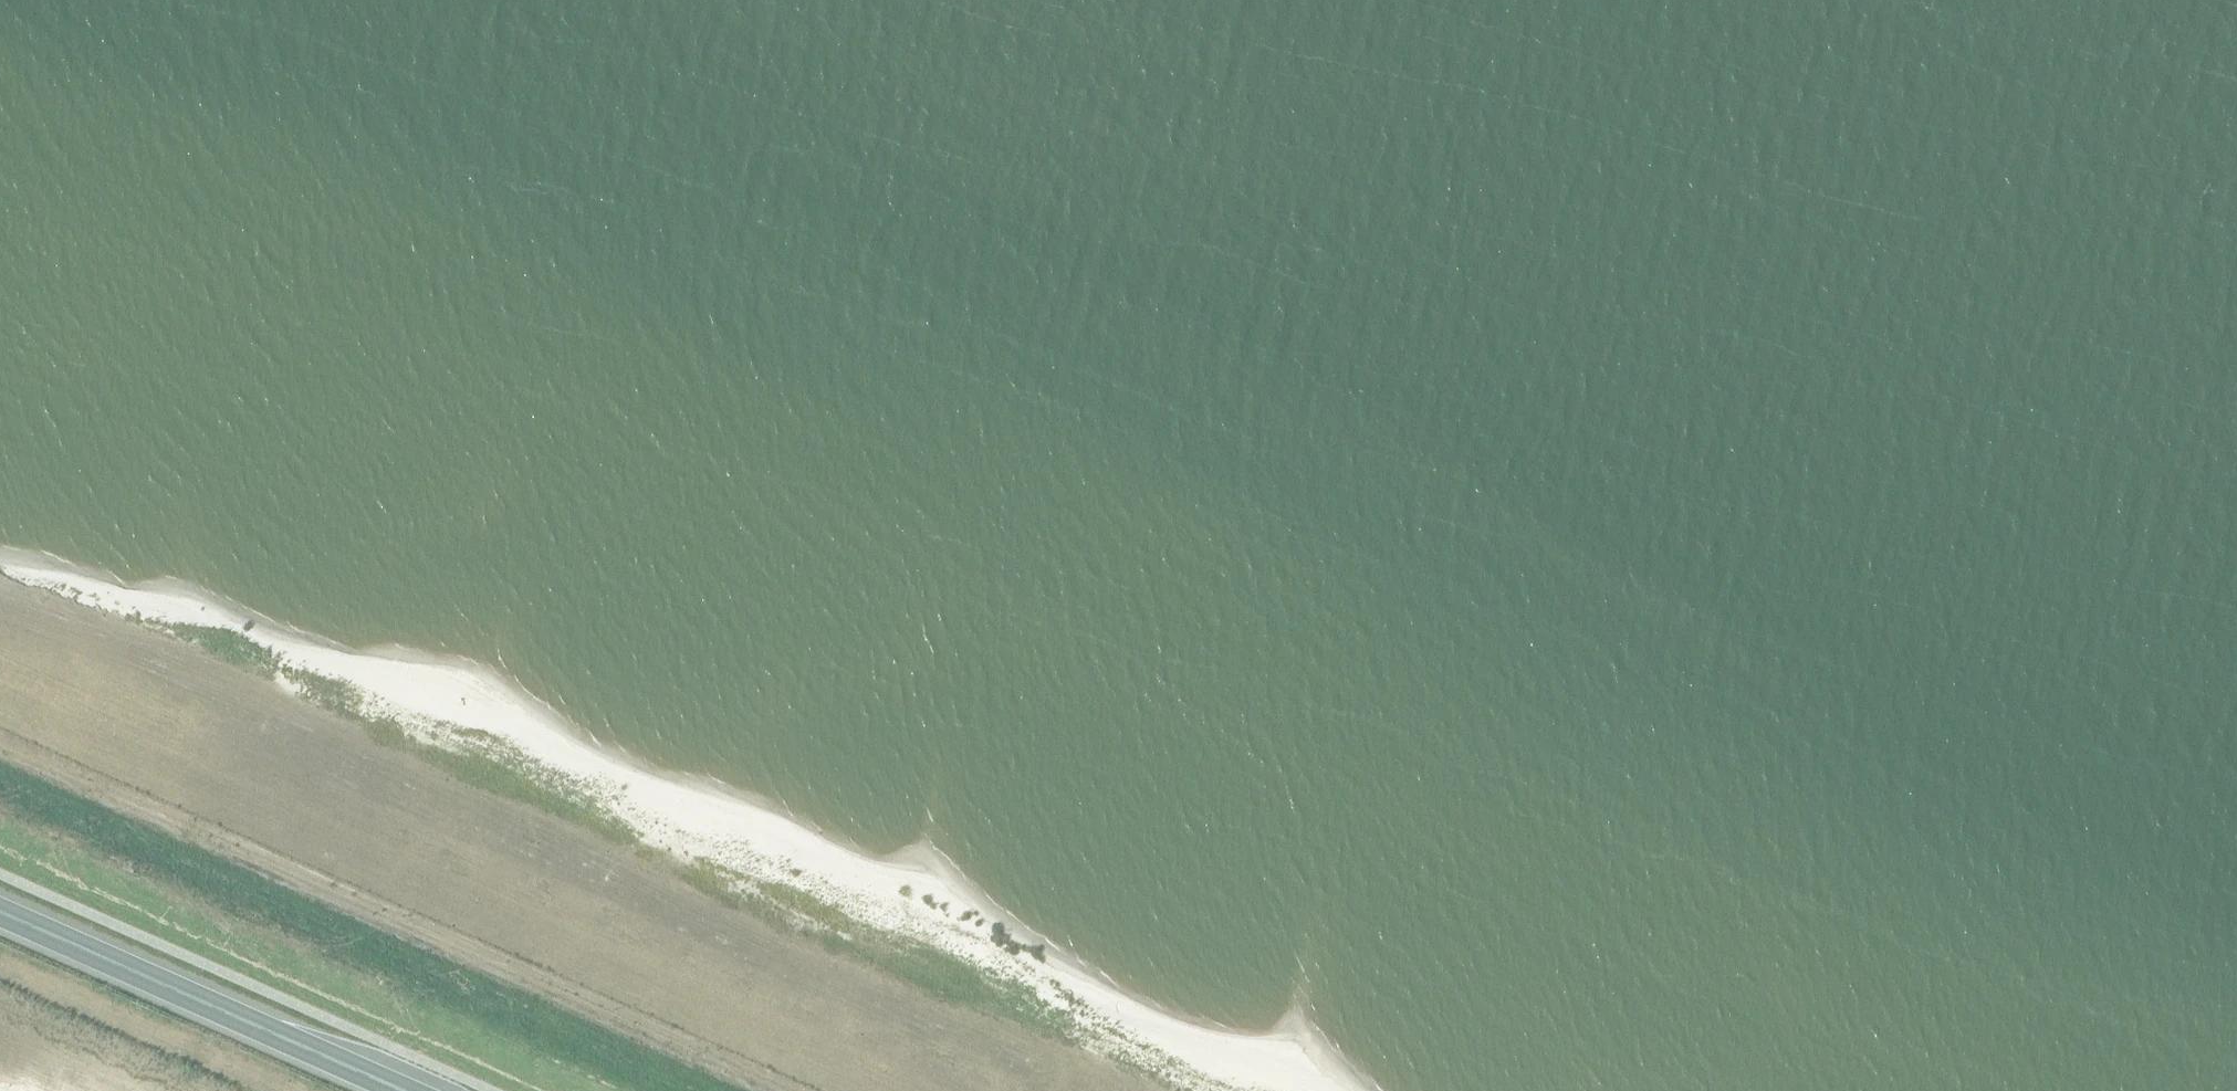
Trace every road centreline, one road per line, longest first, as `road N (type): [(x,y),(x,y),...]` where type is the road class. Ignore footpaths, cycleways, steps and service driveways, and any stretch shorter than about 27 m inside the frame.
road 1 (trunk): [(396,1090),(0,914)]

